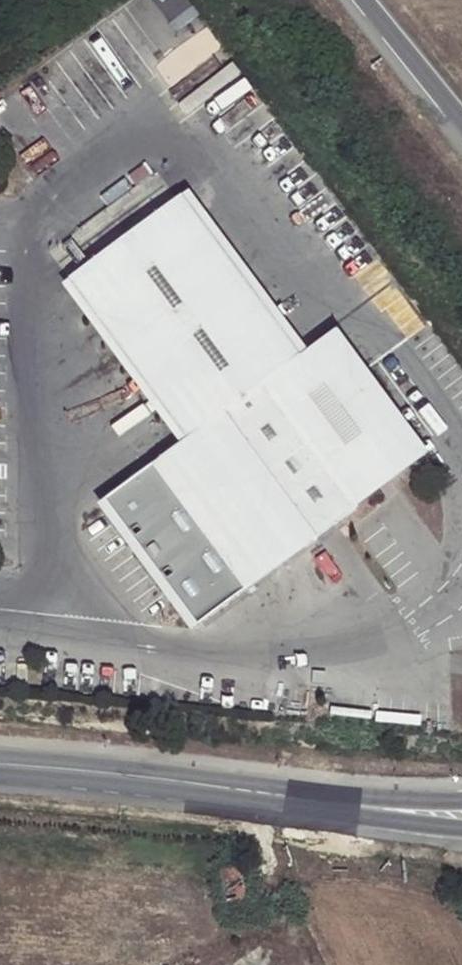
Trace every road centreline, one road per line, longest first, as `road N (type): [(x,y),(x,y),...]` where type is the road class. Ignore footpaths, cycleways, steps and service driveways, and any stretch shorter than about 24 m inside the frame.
road 1 (tertiary): [(0,765),(398,811)]
road 2 (secondary): [(359,0),(461,126)]

